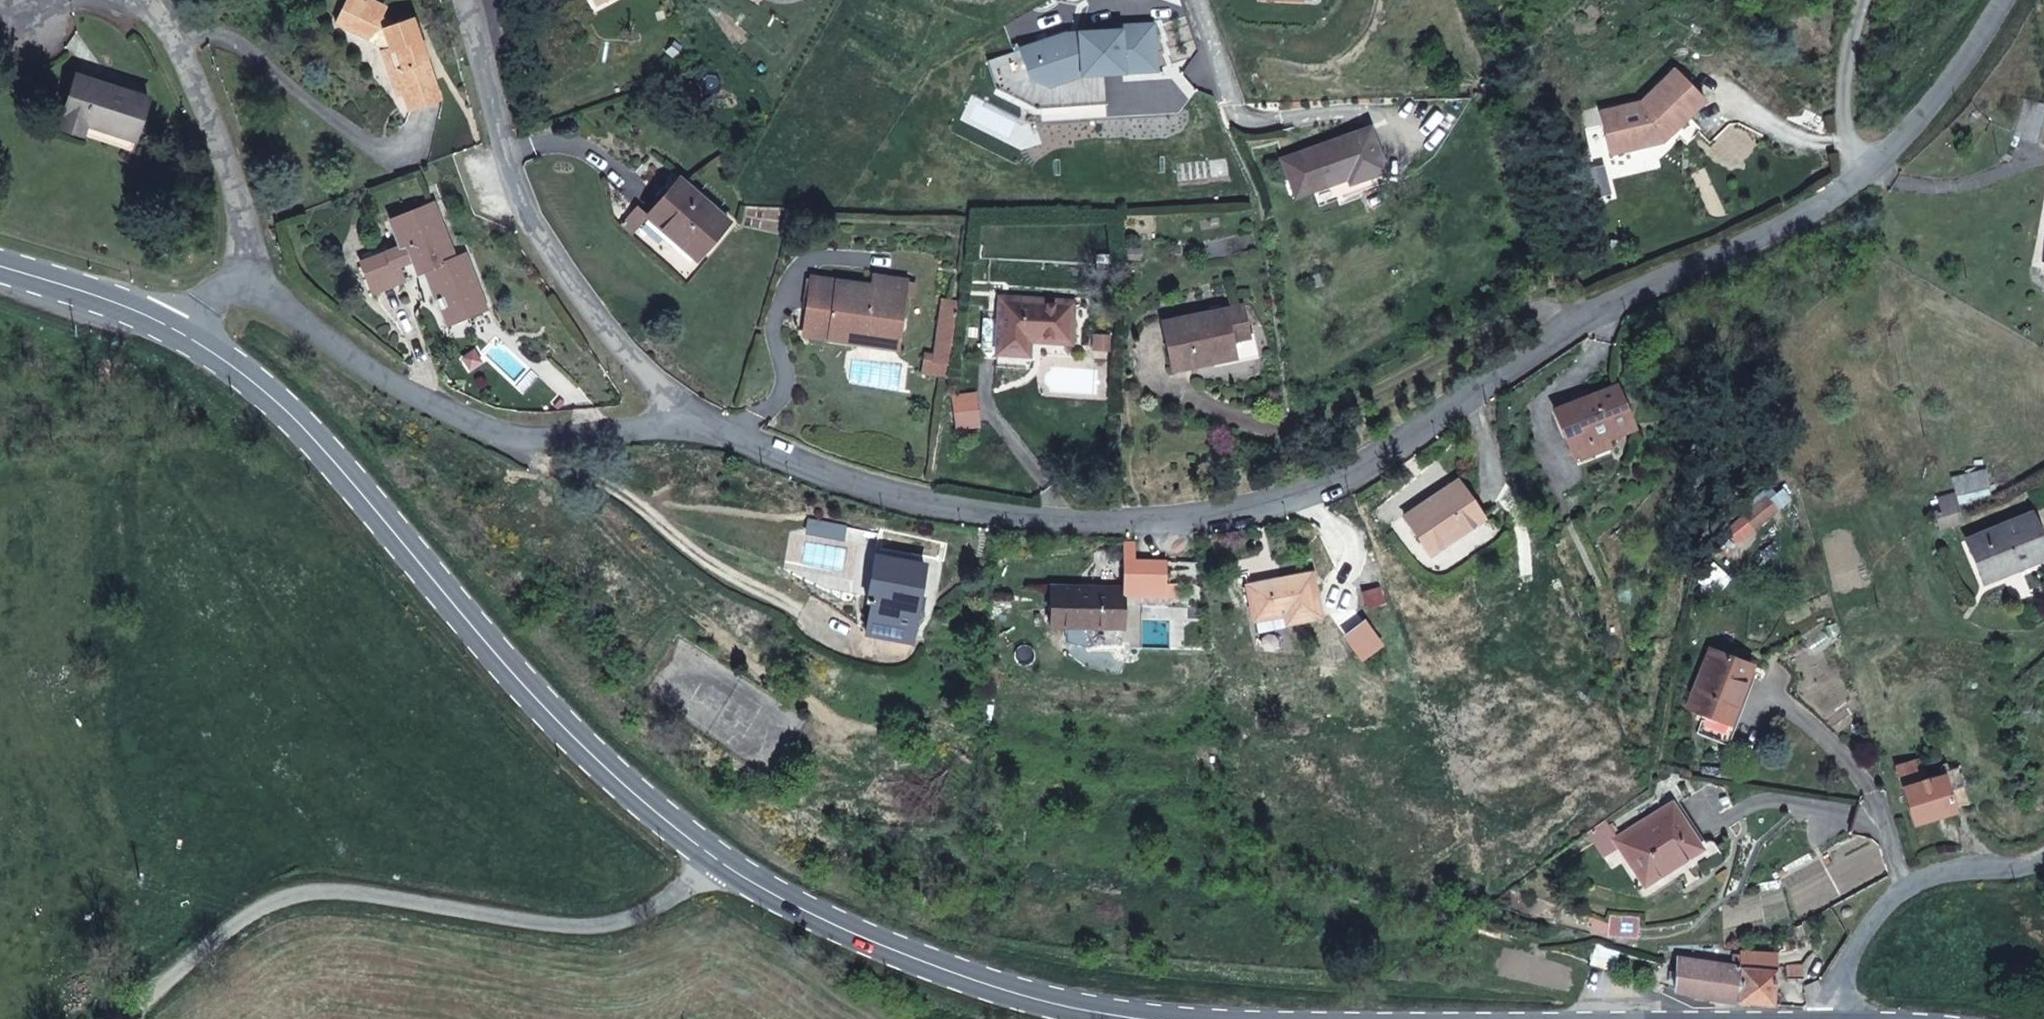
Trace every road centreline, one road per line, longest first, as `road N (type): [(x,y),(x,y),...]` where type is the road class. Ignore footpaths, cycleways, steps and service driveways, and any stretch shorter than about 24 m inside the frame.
road 1 (unclassified): [(678,395),(770,459),(917,504),(1127,525),(1267,519),(1392,456),(1609,304),(1842,194),(1912,132),(2004,0)]
road 2 (secondary): [(177,329),(256,382),(336,457),(599,766),(713,858)]
road 3 (unclassified): [(138,1018),(231,930),(297,889),(581,930),(670,906),(713,858)]
road 4 (unclassified): [(678,395),(543,436),(482,420),(236,277)]
road 5 (unclassified): [(457,0),(514,194),(580,295),(678,395)]
road 6 (secondary): [(713,858),(830,925),(938,971),(1138,1018)]
road 7 (residential): [(236,277),(241,205),(206,93),(169,17),(140,0)]
road 8 (unclassified): [(2043,865),(2034,875),(1975,874),(1896,898),(1849,964),(1842,1018)]
road 9 (unclassified): [(1377,119),(1239,125),(1192,0)]
road 10 (secondary): [(0,268),(177,329)]

